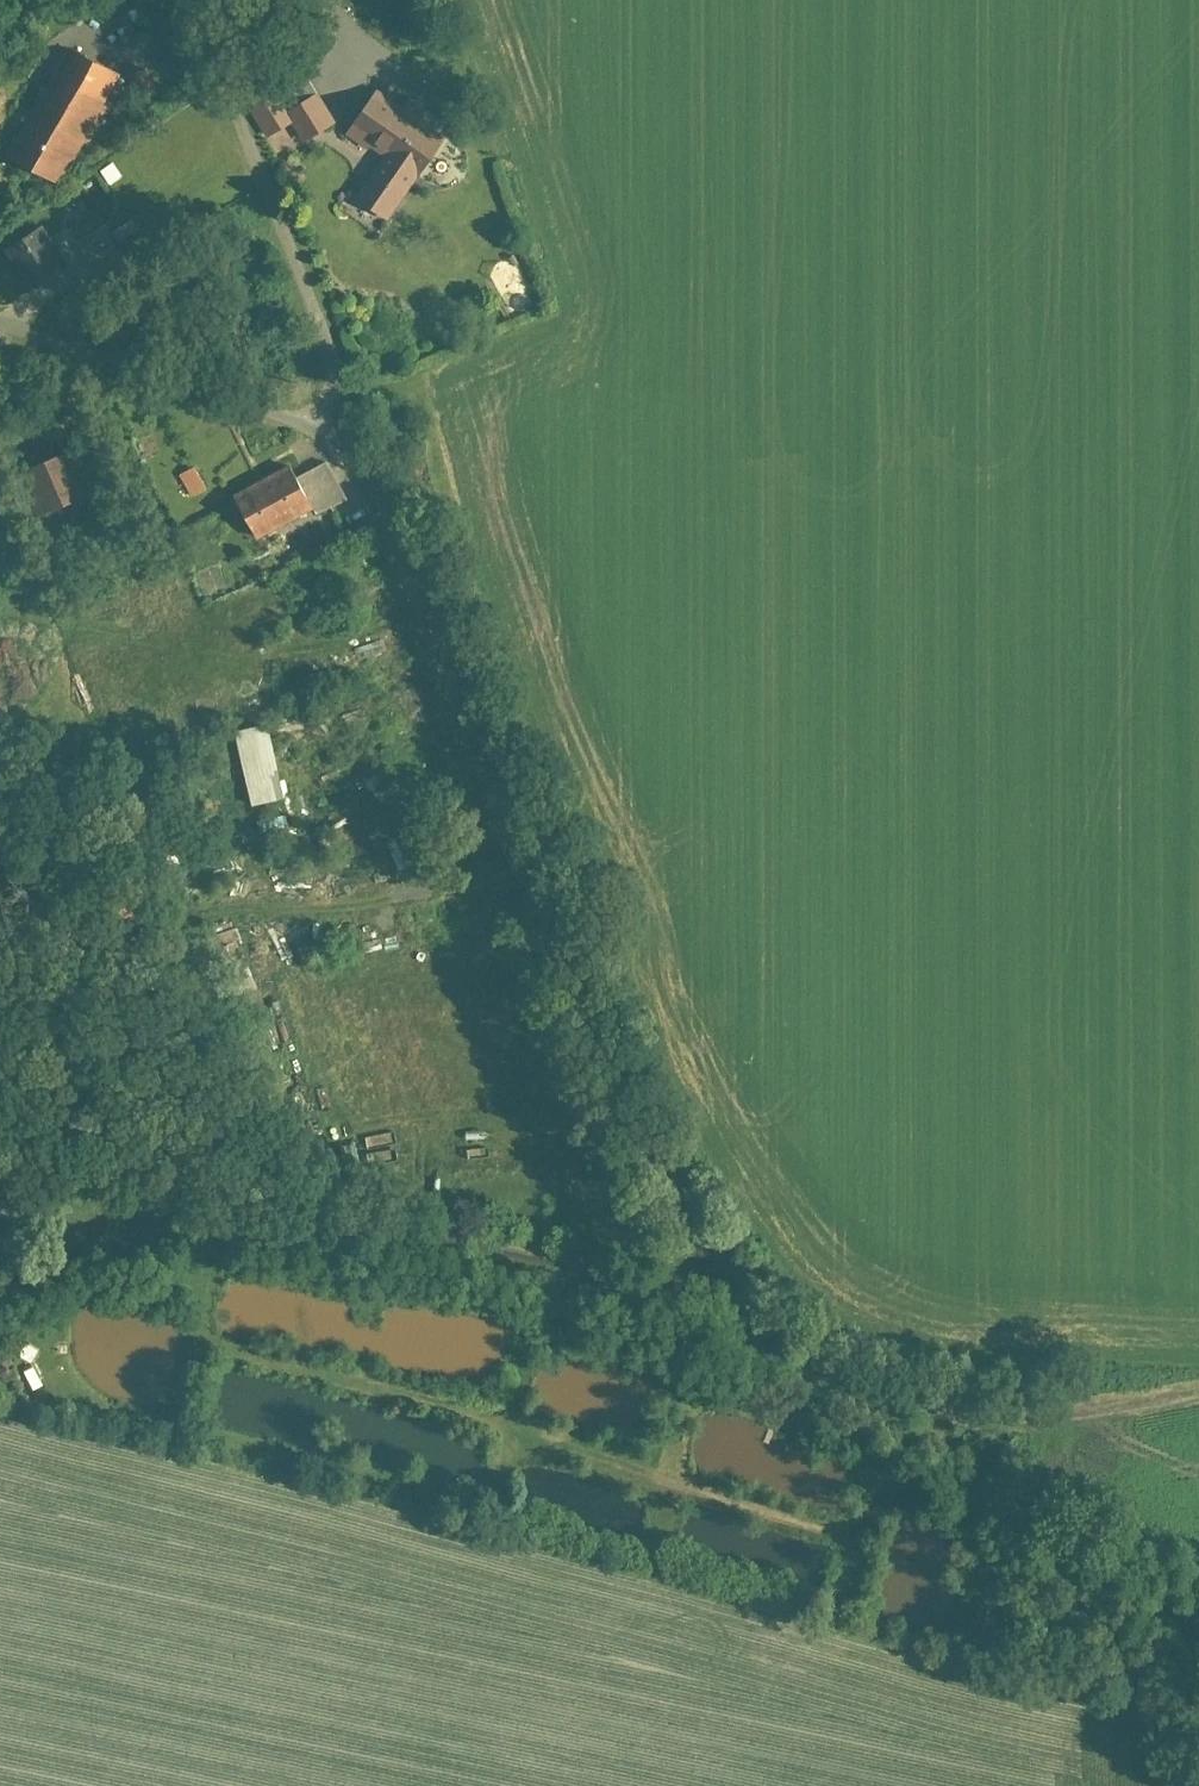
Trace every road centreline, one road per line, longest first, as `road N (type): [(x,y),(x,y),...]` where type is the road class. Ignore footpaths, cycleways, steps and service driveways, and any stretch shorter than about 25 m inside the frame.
road 1 (track): [(1198,1711),(1168,1694),(800,1369),(656,1139),(334,410)]
road 2 (track): [(1198,1374),(1031,1369),(776,1329),(498,1246),(327,1230),(142,1244),(0,1279)]
road 3 (residential): [(0,329),(304,428),(334,410),(185,0)]
road 4 (track): [(0,1163),(54,1179),(163,1190),(225,1209),(257,1235)]

